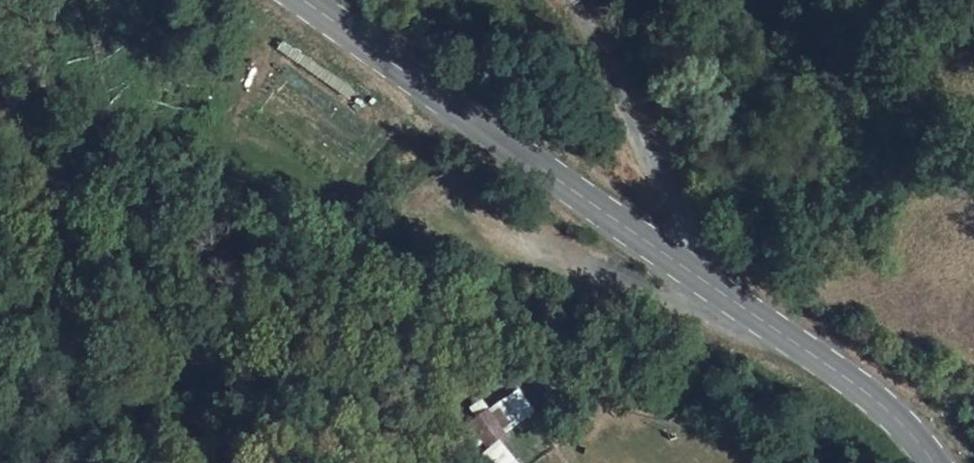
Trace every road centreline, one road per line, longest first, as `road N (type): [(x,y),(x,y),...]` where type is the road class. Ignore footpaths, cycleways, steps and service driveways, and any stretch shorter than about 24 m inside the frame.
road 1 (secondary): [(689,271),(307,0)]
road 2 (secondary): [(935,462),(862,390),(689,271)]
road 3 (residential): [(567,0),(636,179),(689,271)]

